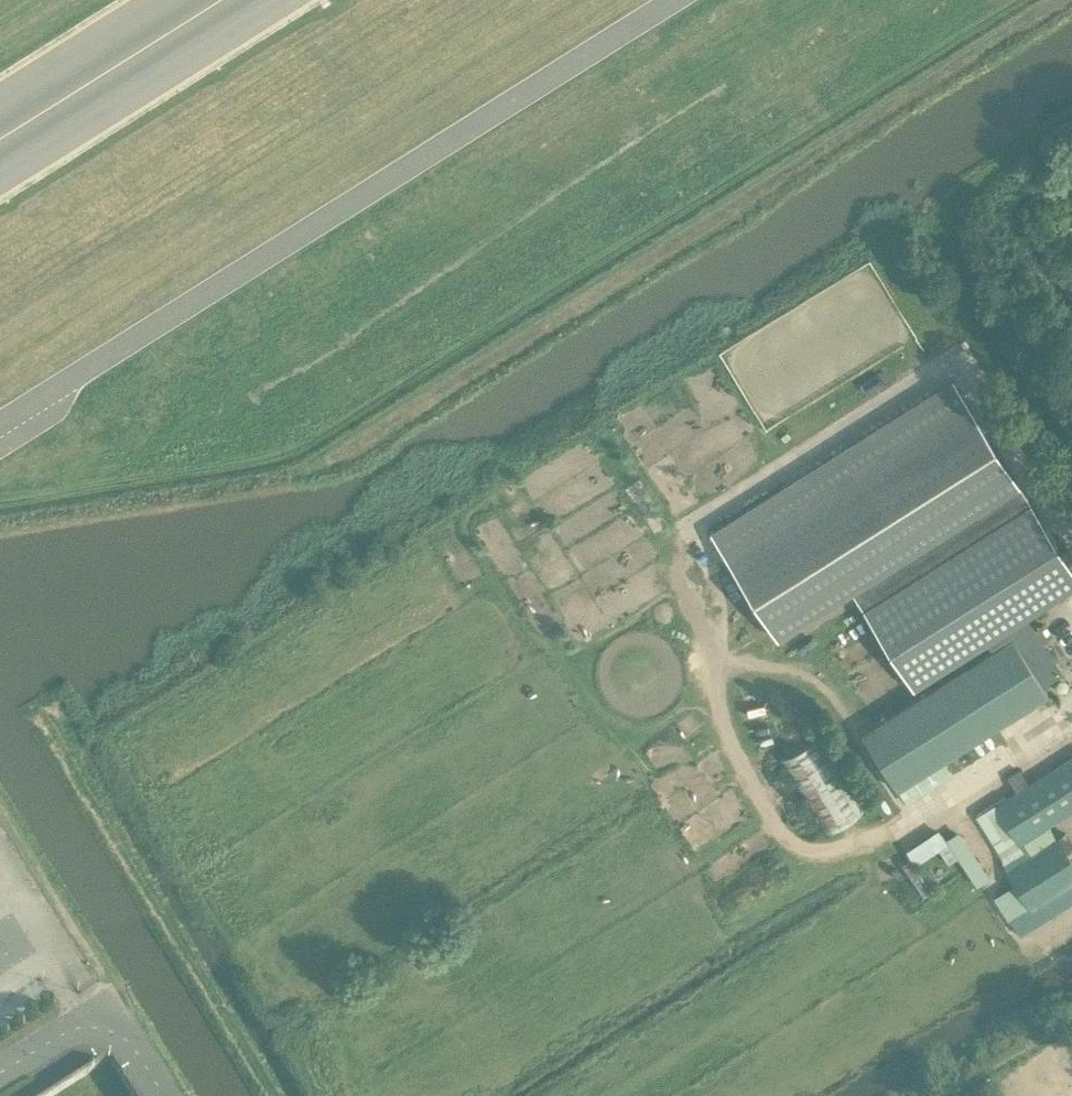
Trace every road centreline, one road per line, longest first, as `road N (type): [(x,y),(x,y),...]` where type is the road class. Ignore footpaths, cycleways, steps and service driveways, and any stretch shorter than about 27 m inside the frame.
road 1 (unclassified): [(158,1095),(105,1013),(0,1078)]

